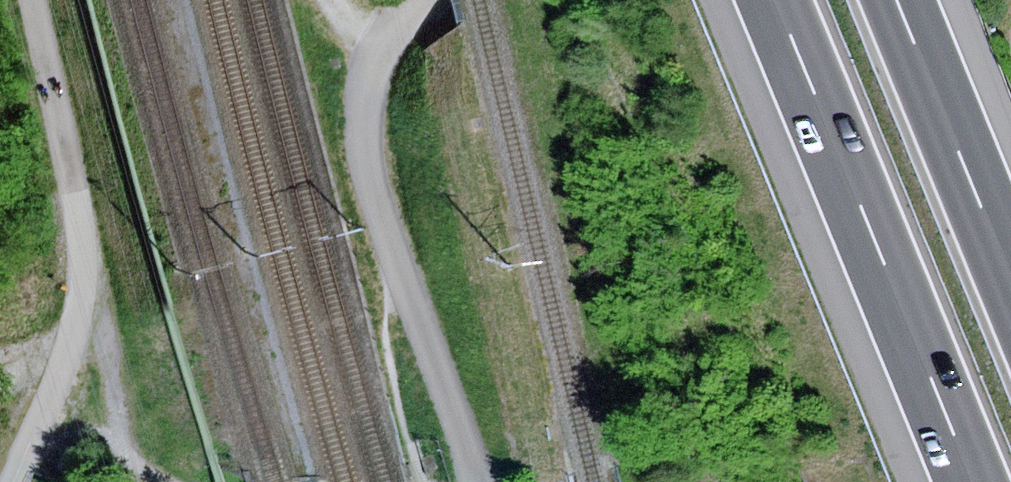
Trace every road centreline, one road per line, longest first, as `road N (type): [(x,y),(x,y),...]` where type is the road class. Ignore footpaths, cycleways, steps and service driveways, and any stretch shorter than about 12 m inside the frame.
road 1 (residential): [(441,0),(384,47),(364,89),(363,125),(372,192),(475,481)]
road 2 (motorway): [(779,0),(972,481)]
road 3 (track): [(11,481),(92,305),(28,0)]
road 4 (motorway): [(1010,281),(895,0)]

